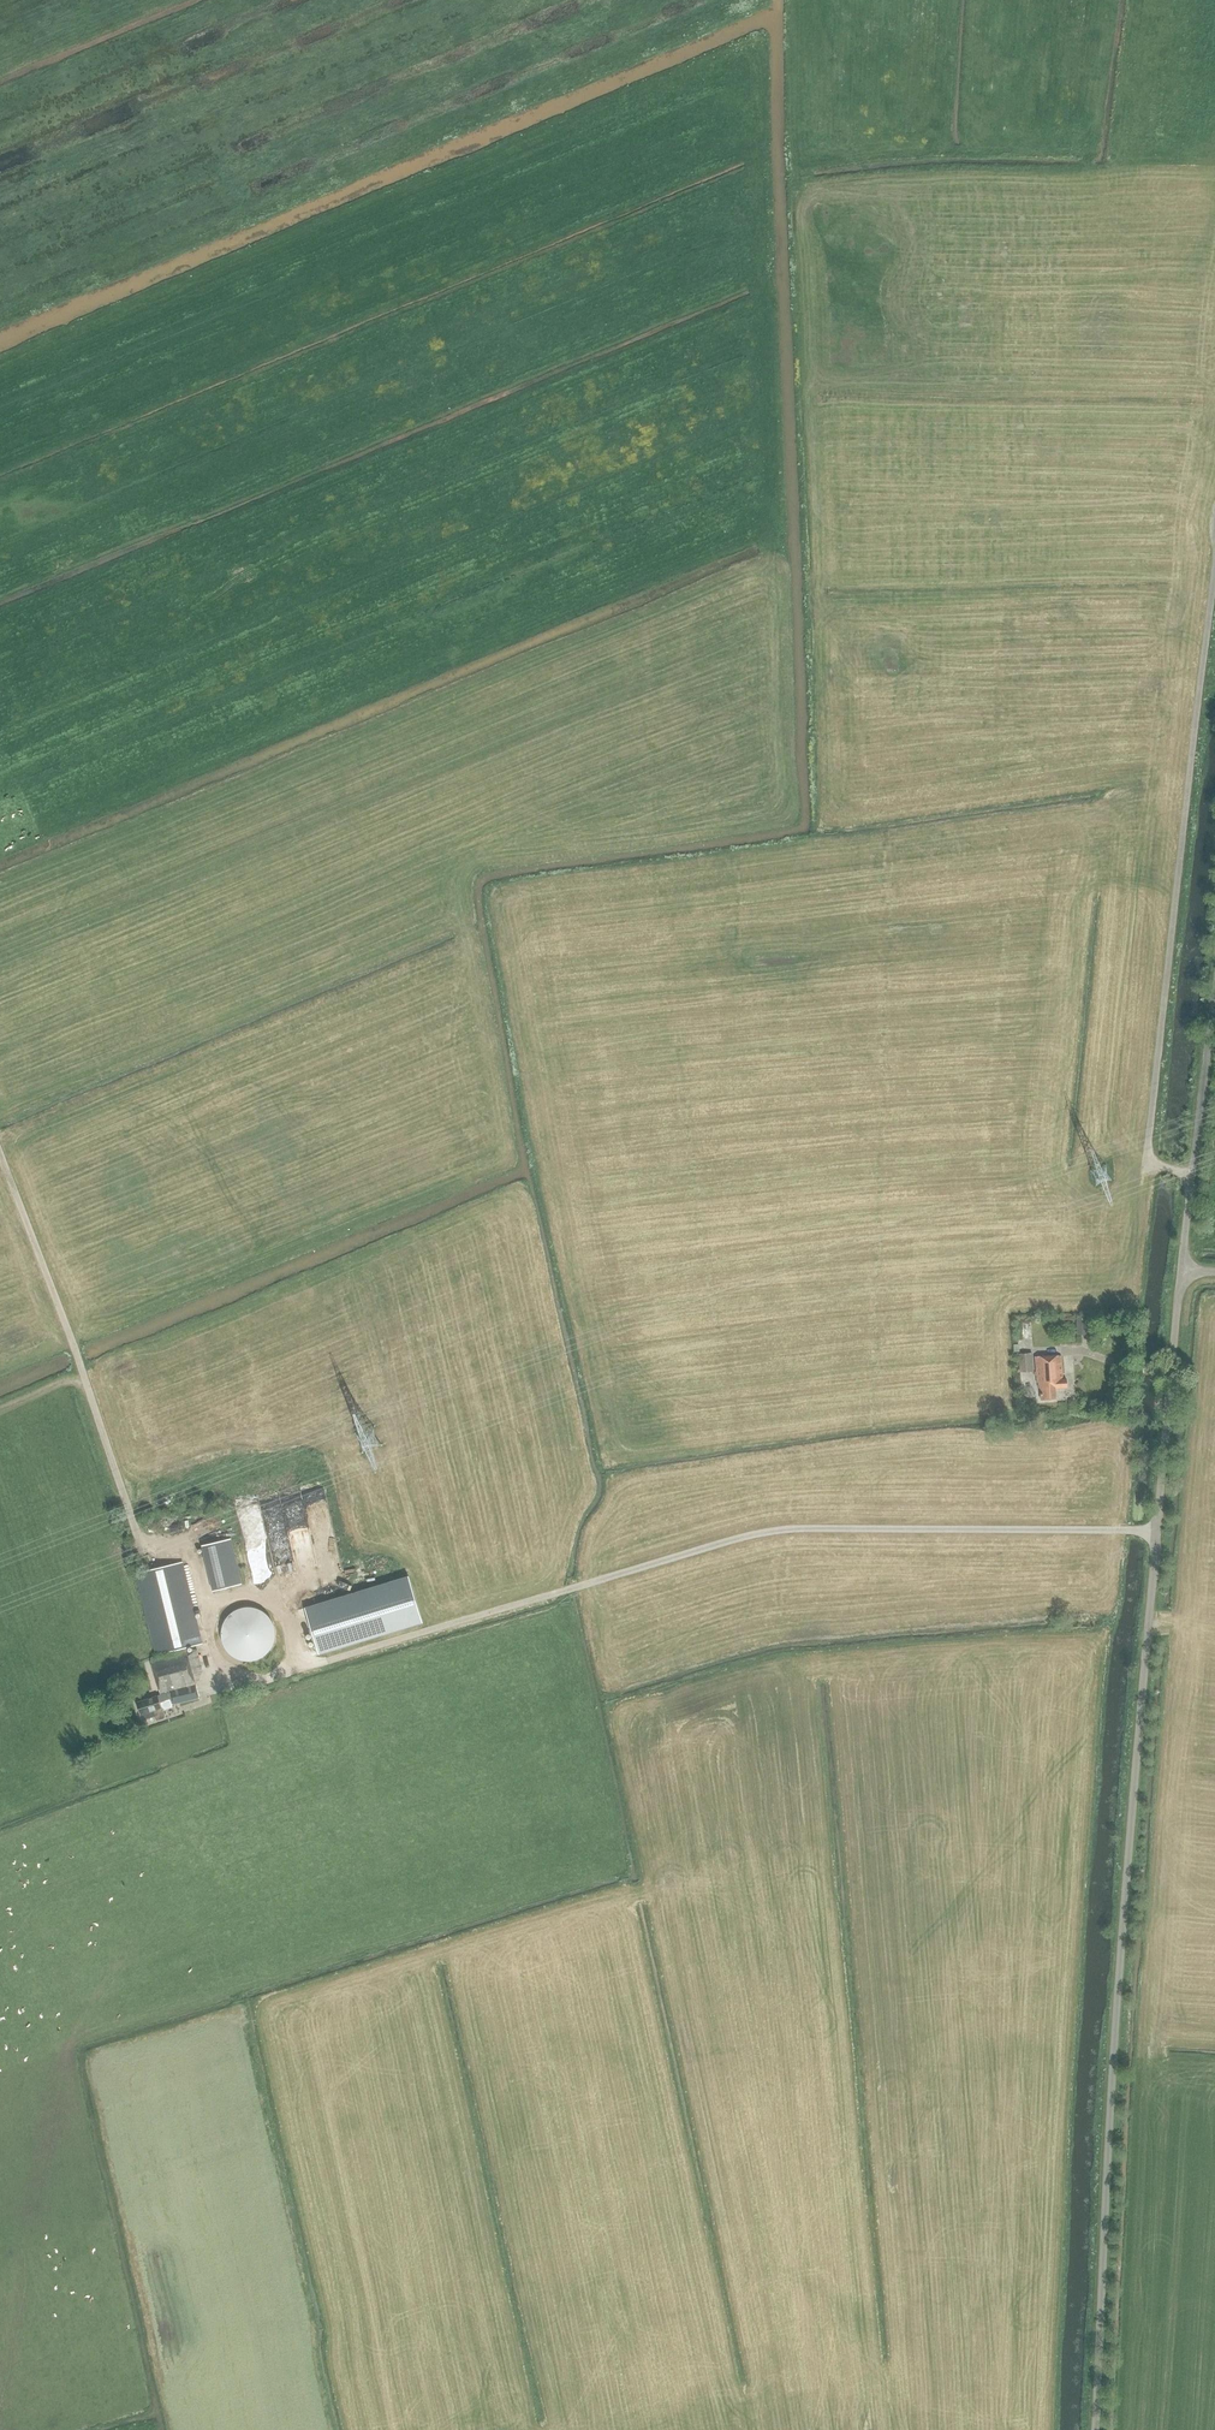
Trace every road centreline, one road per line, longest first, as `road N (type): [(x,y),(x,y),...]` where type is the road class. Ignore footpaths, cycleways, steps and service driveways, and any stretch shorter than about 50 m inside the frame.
road 1 (unclassified): [(1091,2429),(1110,2079),(1157,1530)]
road 2 (unclassified): [(1157,1530),(778,1530),(445,1622)]
road 3 (unclassified): [(1194,1168),(1158,1166),(1153,1142),(1214,615)]
road 4 (unclassified): [(1181,1264),(1157,1530)]
road 5 (unclassified): [(1194,1168),(1214,990)]

